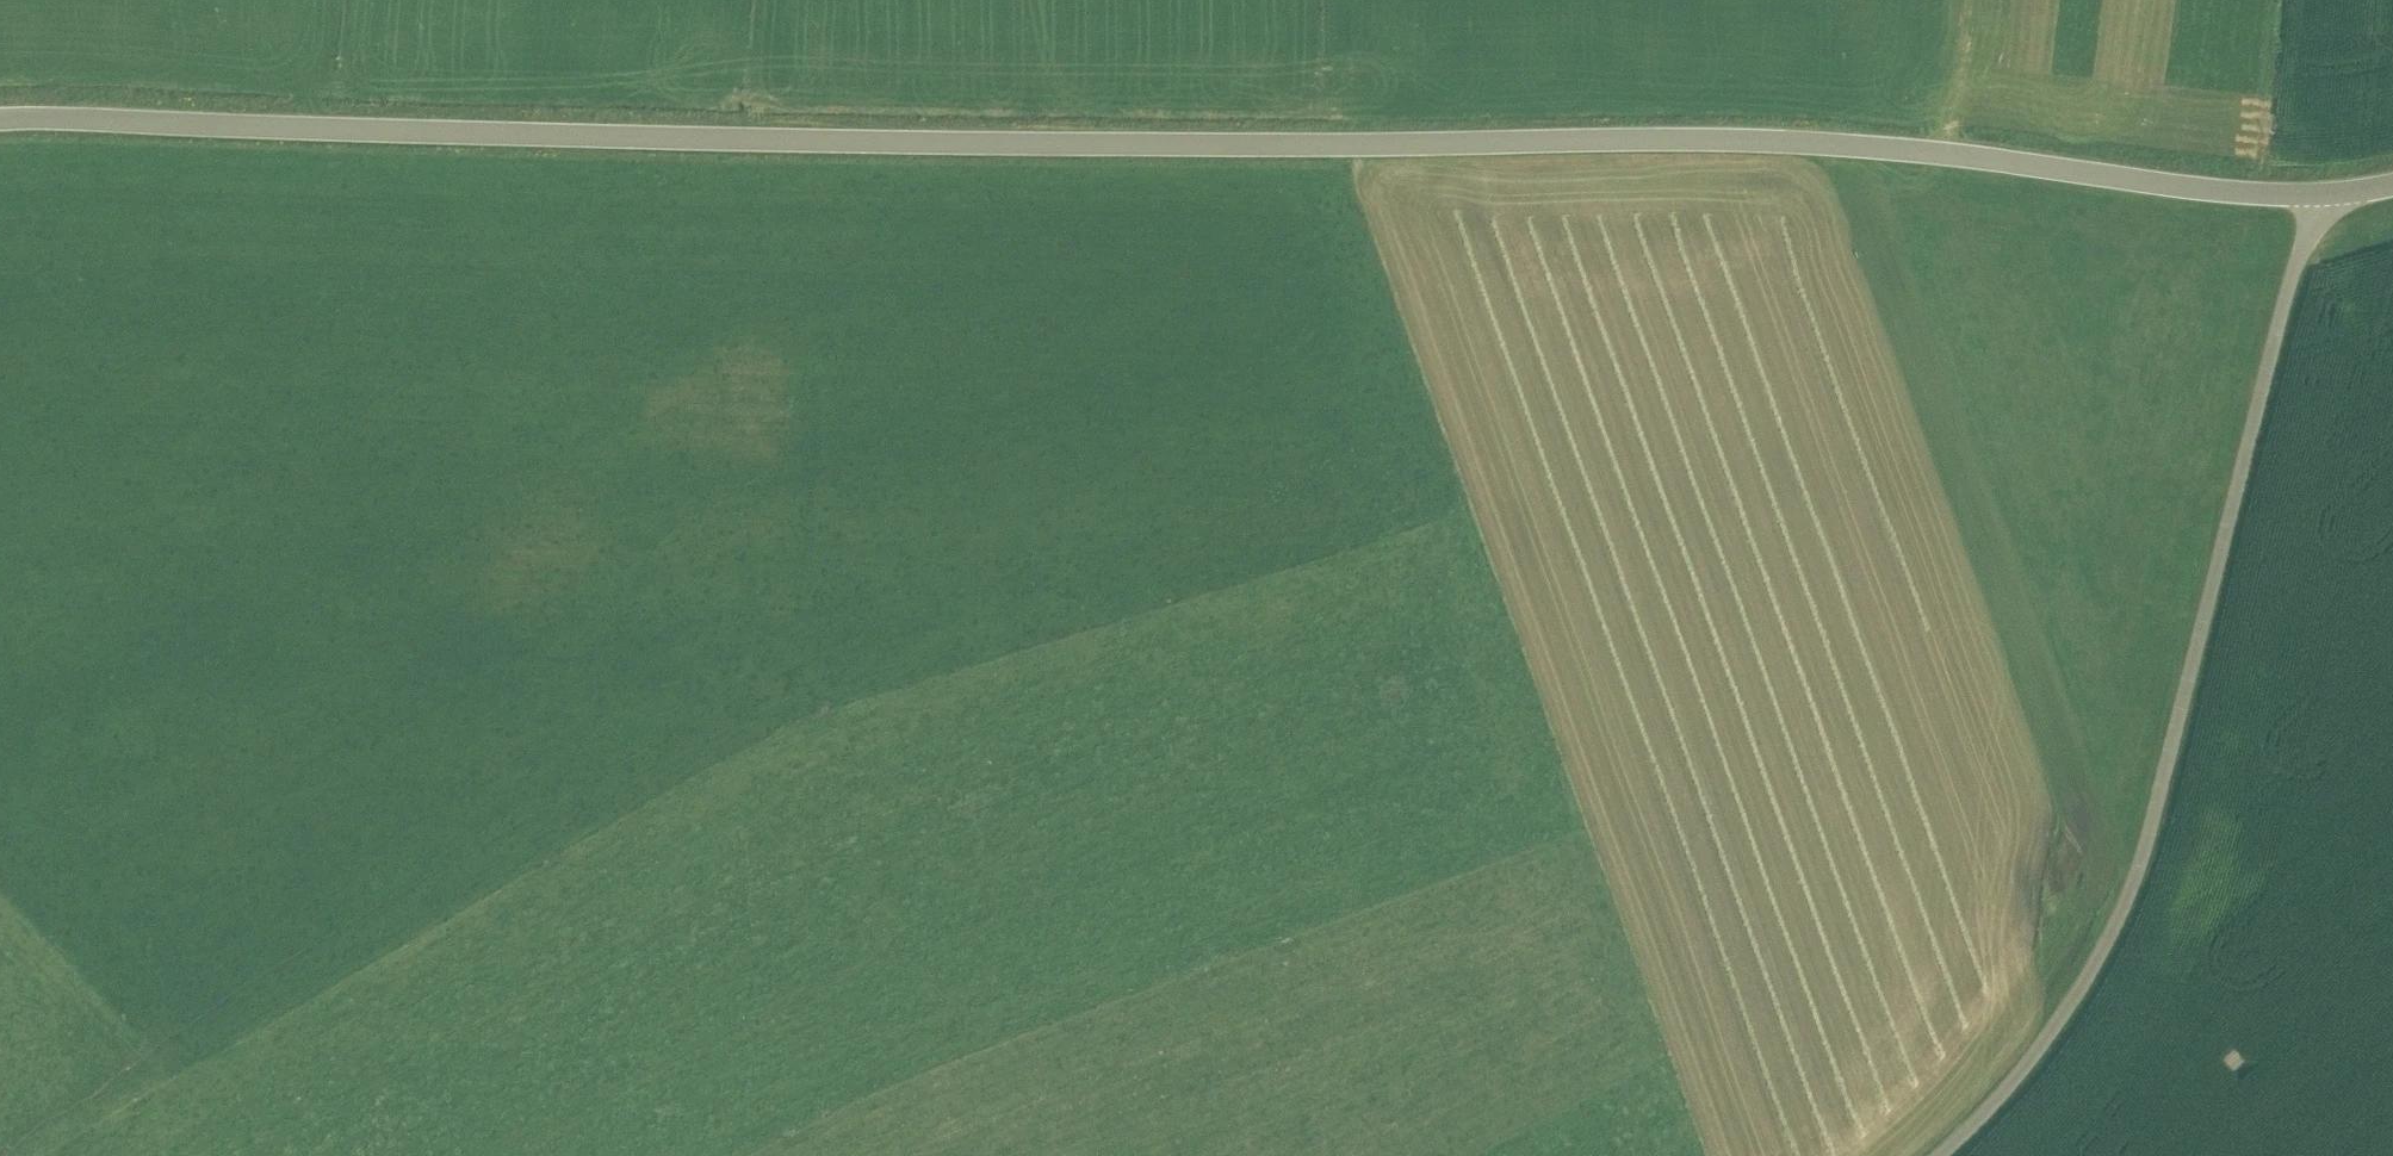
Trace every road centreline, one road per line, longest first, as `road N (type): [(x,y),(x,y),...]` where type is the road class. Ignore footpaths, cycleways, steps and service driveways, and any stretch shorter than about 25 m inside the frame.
road 1 (tertiary): [(0,118),(764,139),(1798,139),(2314,195)]
road 2 (unclassified): [(1938,1155),(2005,1091),(2055,1025),(2119,913),(2162,782),(2314,195)]

